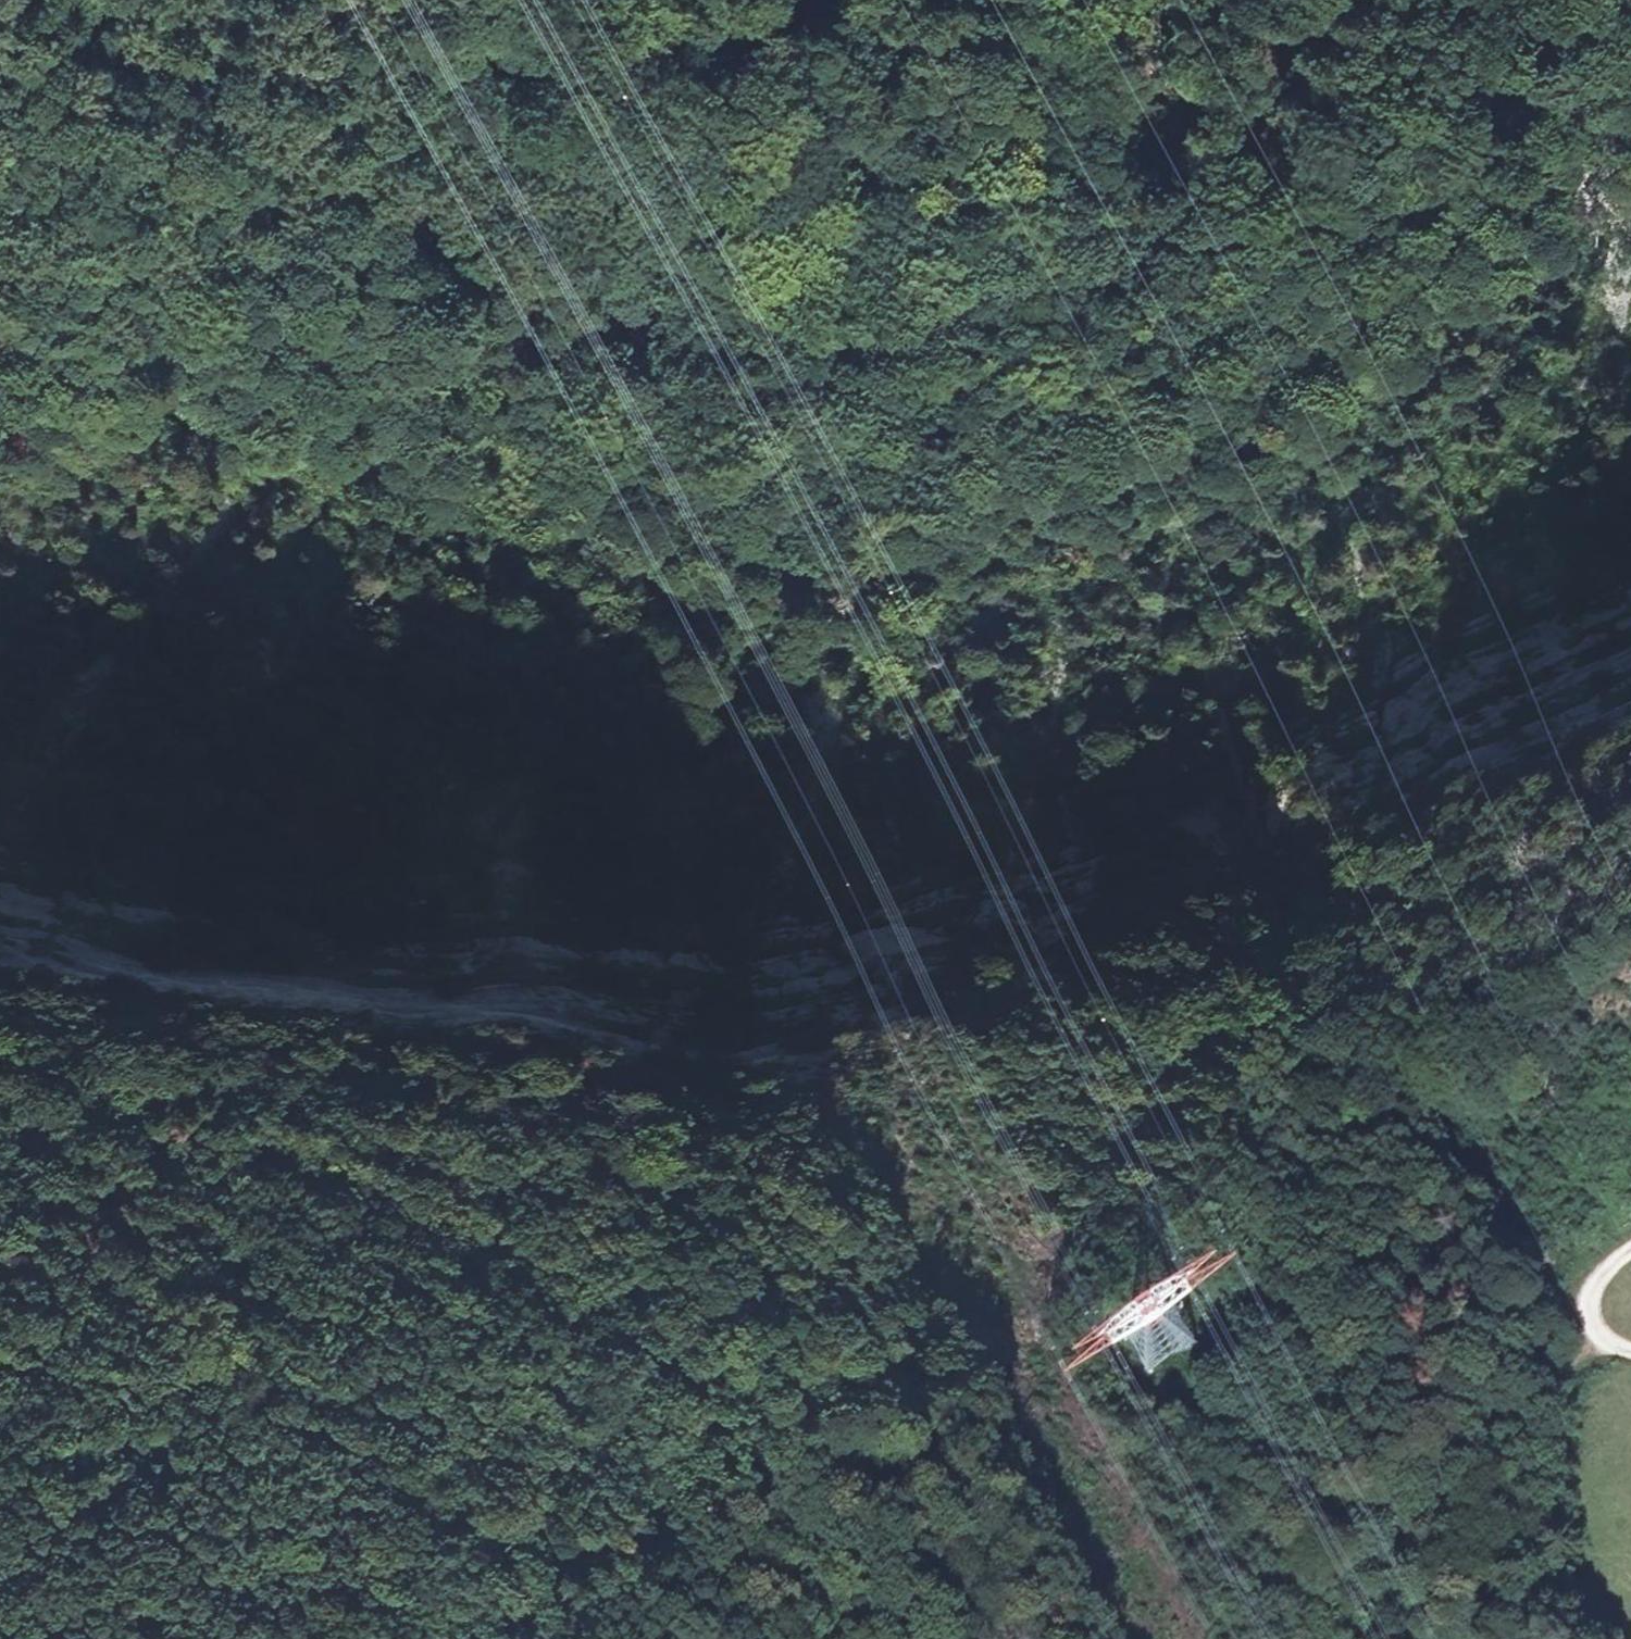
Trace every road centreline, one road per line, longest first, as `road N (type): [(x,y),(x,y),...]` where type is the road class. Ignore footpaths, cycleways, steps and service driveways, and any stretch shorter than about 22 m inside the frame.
road 1 (track): [(866,1638),(757,1484),(616,1325),(456,1239),(289,1166),(150,1135),(0,1114)]
road 2 (track): [(1630,1353),(1603,1344),(1589,1317),(1630,1265)]

